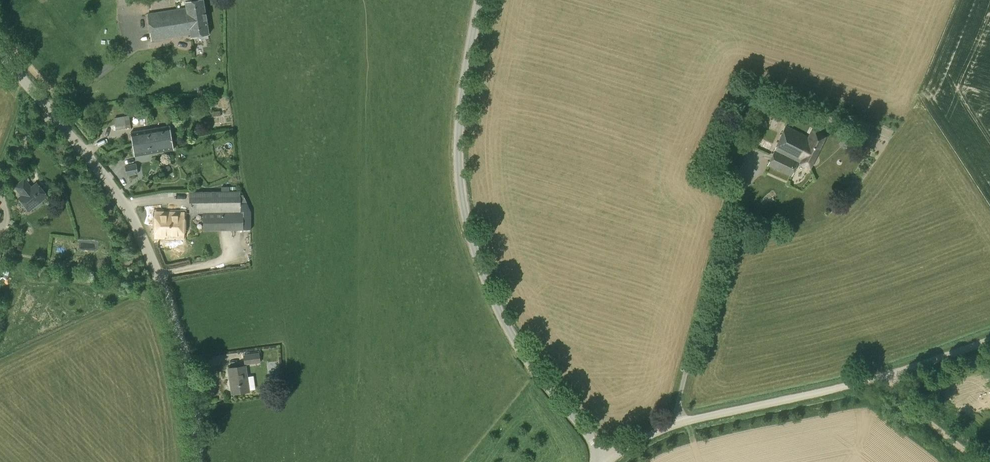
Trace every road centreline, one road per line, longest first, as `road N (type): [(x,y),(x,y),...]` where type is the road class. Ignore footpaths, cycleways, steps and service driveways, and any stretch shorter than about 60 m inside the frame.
road 1 (unclassified): [(609,459),(530,371),(493,310),(469,230),(458,139),(483,0)]
road 2 (tertiary): [(0,54),(126,209),(175,324),(197,461)]
road 3 (unclassified): [(609,459),(679,422),(881,377),(989,339)]
road 4 (track): [(978,461),(881,377)]

